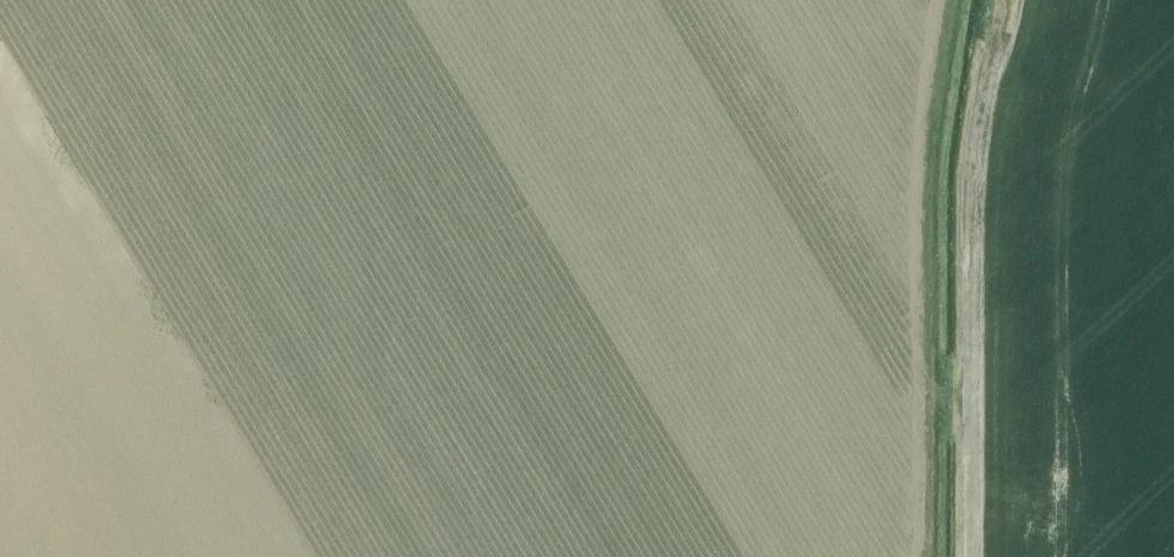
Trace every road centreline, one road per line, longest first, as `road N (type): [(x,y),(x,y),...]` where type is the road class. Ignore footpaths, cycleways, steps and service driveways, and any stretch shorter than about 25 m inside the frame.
road 1 (unclassified): [(994,61),(975,171),(972,556)]

